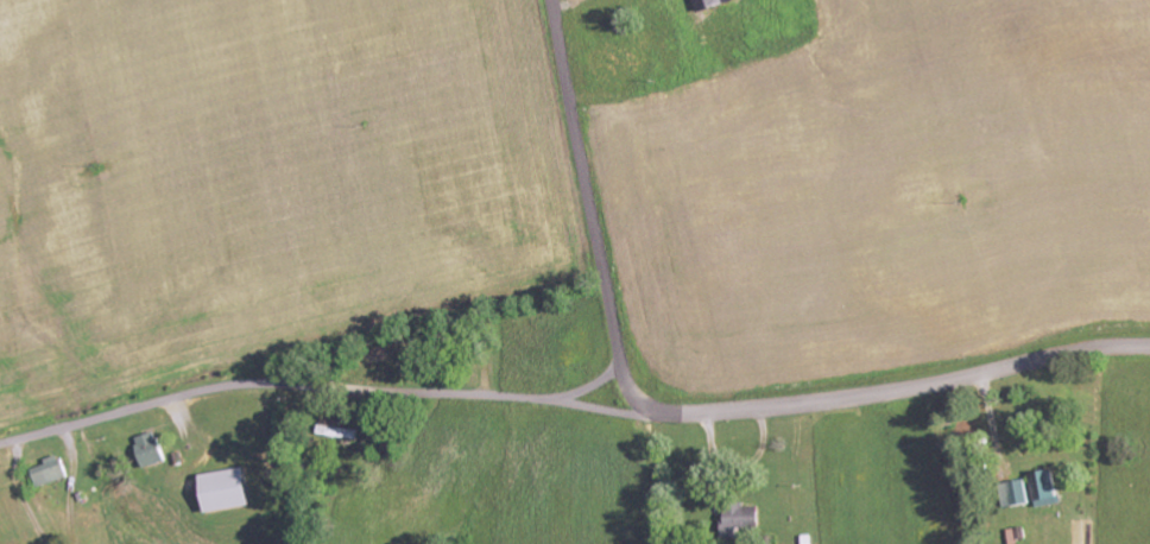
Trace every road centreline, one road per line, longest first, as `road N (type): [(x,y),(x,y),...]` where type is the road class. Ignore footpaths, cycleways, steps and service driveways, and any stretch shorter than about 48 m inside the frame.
road 1 (residential): [(0,446),(183,397),(280,384),(689,417),(891,398),(1080,356),(1149,352)]
road 2 (residential): [(551,0),(618,358),(596,385),(552,401)]

